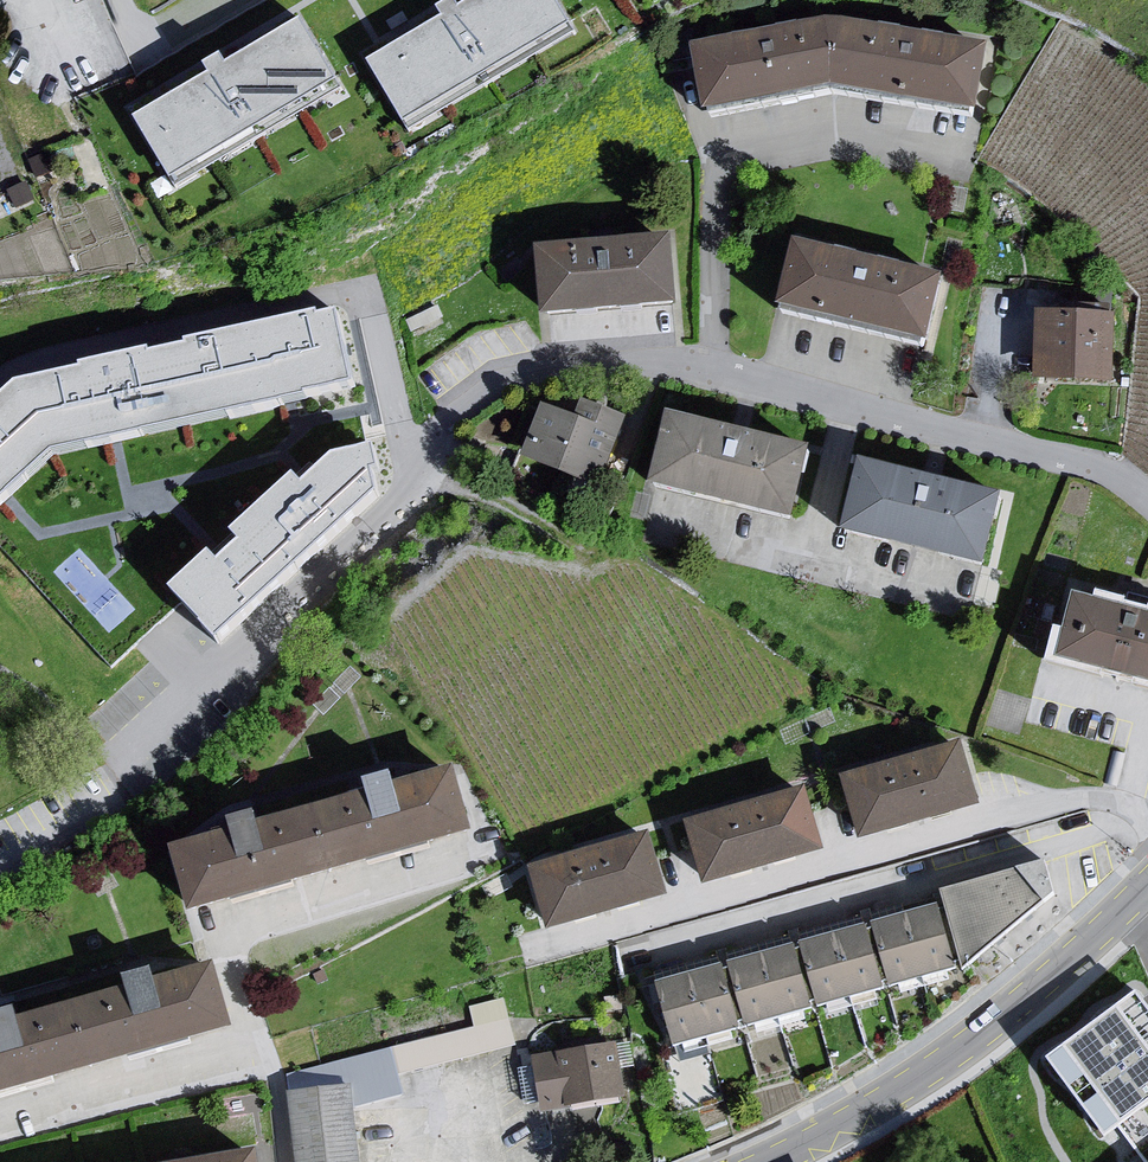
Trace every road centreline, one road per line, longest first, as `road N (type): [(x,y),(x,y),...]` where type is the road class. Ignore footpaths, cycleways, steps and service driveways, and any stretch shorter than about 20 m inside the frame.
road 1 (residential): [(1147,504),(1104,474),(576,345),(463,404)]
road 2 (residential): [(1147,882),(979,1036),(904,1088),(767,1161)]

